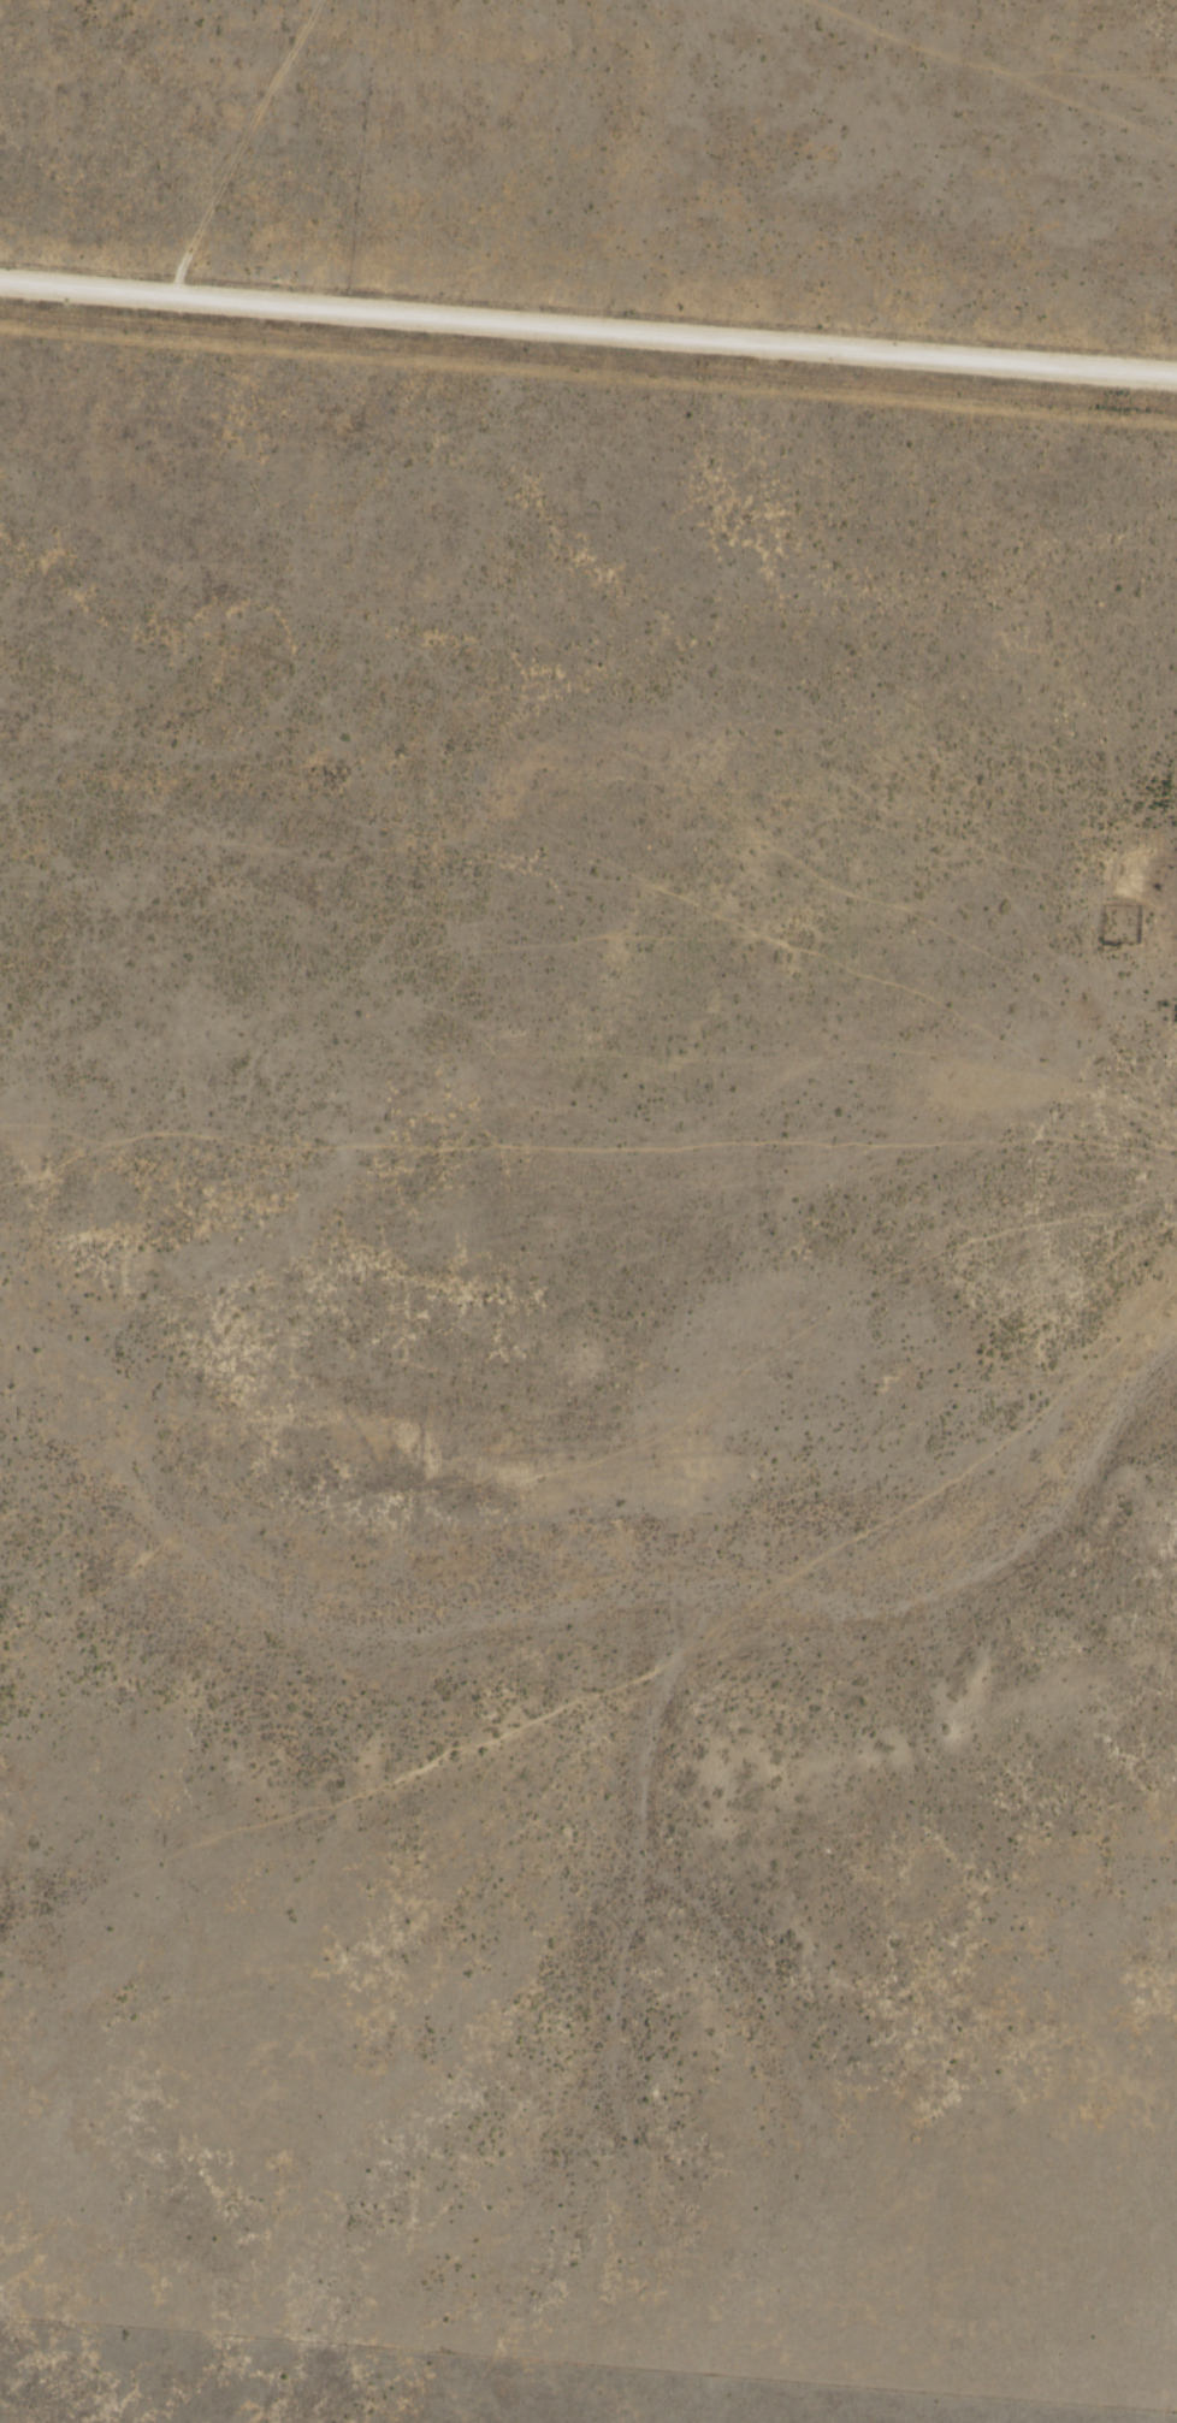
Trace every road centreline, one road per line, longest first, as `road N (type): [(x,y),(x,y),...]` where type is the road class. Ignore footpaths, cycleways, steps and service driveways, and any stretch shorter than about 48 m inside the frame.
road 1 (residential): [(0,288),(1176,385)]
road 2 (residential): [(134,299),(230,182),(306,43),(320,0)]
road 3 (residential): [(1098,903),(1106,967),(1176,1046)]

